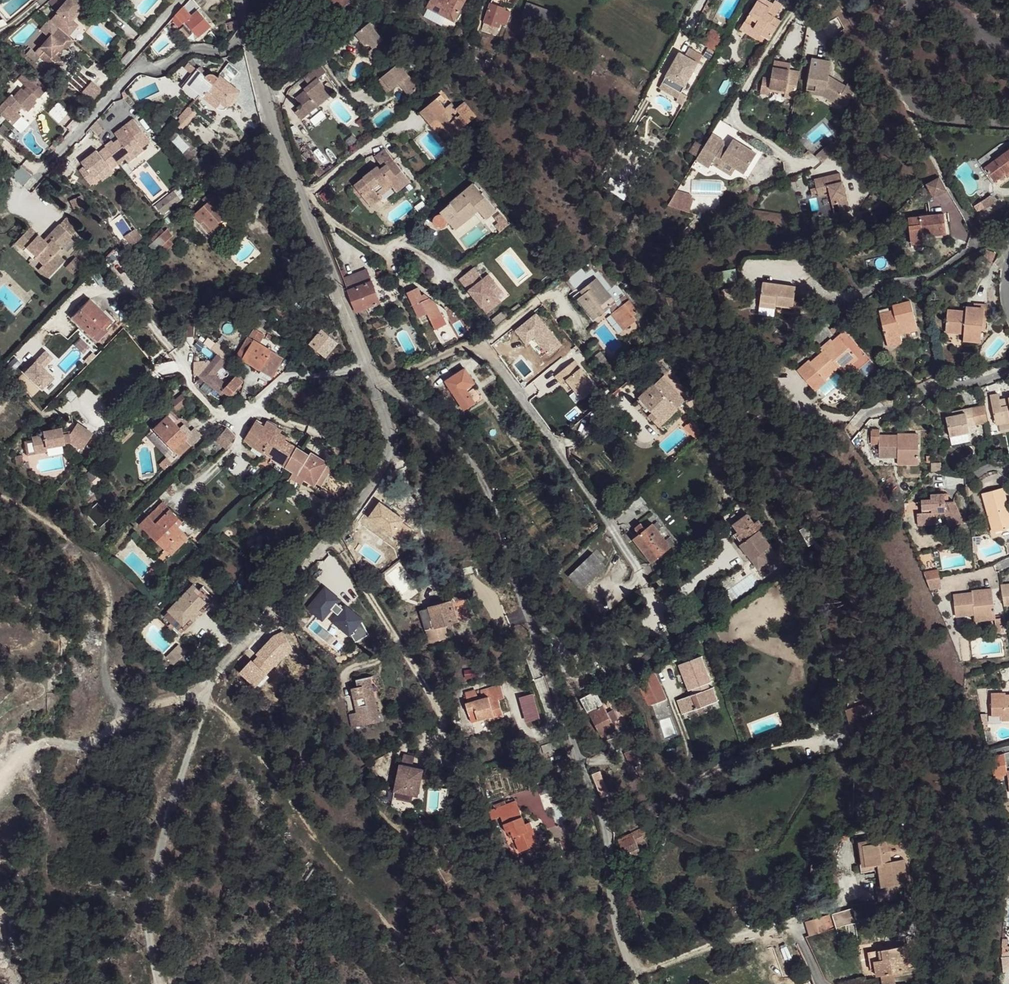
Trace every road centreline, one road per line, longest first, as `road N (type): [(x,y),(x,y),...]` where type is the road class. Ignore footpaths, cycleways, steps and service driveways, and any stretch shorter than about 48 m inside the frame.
road 1 (residential): [(641,983),(612,910),(603,817),(487,486),(467,450),(389,382)]
road 2 (residential): [(365,362),(388,429),(380,471),(207,678)]
road 3 (residential): [(246,33),(365,362)]
road 4 (residential): [(1008,56),(948,13),(928,8),(895,19),(885,38),(892,74),(925,115),(1008,124)]
road 5 (residential): [(610,527),(481,352),(448,351),(389,382)]
road 6 (track): [(207,678),(177,697),(115,716),(91,743),(27,744),(0,775)]
road 7 (residential): [(186,374),(221,418),(235,422),(286,372),(365,362)]
road 8 (residential): [(137,67),(35,180)]
road 9 (residential): [(246,33),(223,51),(191,49),(167,66),(137,67)]

